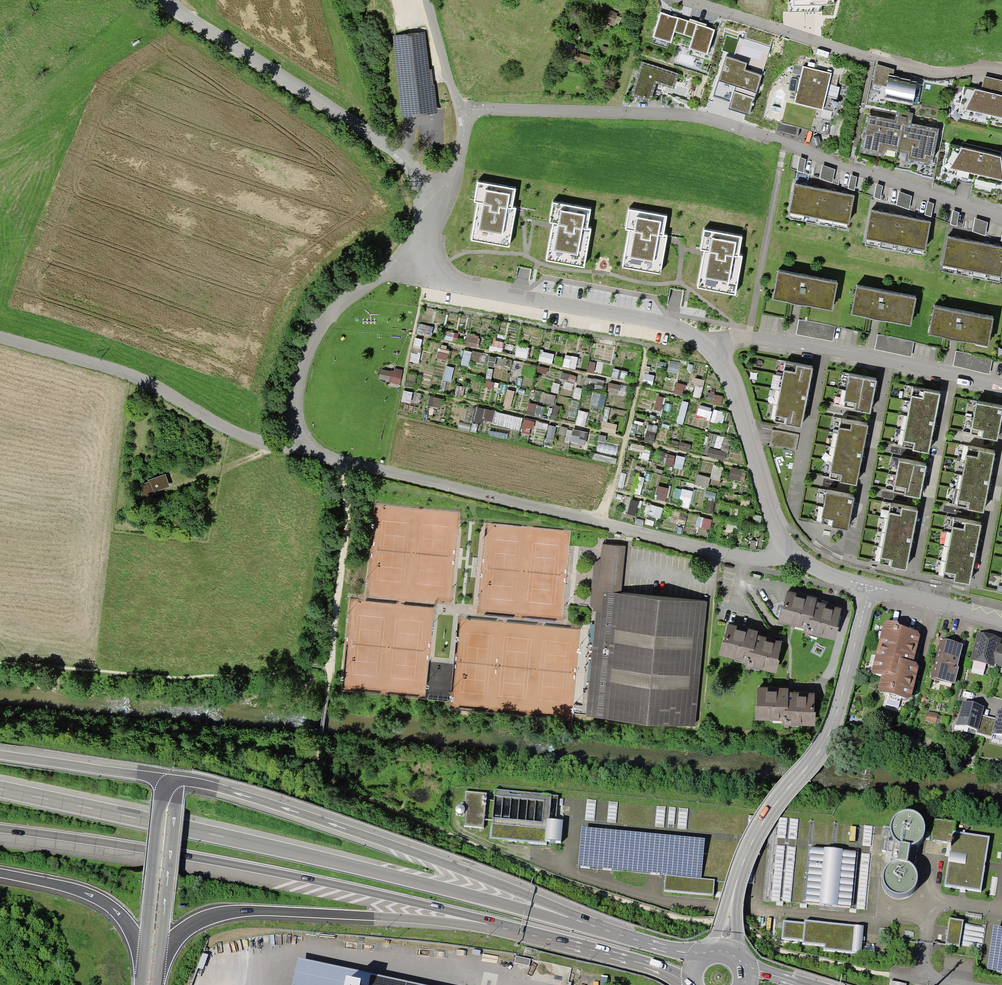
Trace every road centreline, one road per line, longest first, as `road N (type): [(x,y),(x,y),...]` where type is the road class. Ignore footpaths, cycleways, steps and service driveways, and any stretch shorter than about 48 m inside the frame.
road 1 (residential): [(1001,219),(745,129),(591,111),(464,114)]
road 2 (residential): [(315,452),(744,558),(793,551)]
road 3 (trunk): [(576,920),(436,861),(232,792),(170,781)]
road 4 (trunk): [(159,969),(192,925),(242,911),(424,920),(533,935)]
road 5 (unclassified): [(724,949),(749,850),(832,731),(870,586)]
road 6 (trunk): [(576,920),(199,831)]
road 7 (trunk): [(194,859),(533,935)]
road 8 (unclassified): [(440,197),(375,137),(166,0)]
road 9 (residential): [(713,340),(411,271)]
road 10 (residential): [(704,0),(935,75),(1001,74)]
road 11 (residential): [(1001,389),(823,350),(713,340)]
road 12 (track): [(249,438),(125,373),(0,337)]
road 13 (track): [(331,457),(345,499),(324,719)]
road 14 (residential): [(411,271),(393,273),(348,300),(310,348),(295,408),(315,452)]
road 15 (unclassified): [(793,551),(772,519),(713,340)]
road 16 (motorway): [(199,831),(0,789)]
road 17 (motorway): [(0,830),(194,859)]
road 18 (trunk): [(159,969),(177,806),(170,781)]
road 19 (trunk): [(170,781),(161,802),(143,963)]
road 20 (trunk): [(0,873),(106,903),(129,926),(143,963)]
road 21 (trunk): [(533,935),(650,966),(691,984)]
road 22 (residential): [(870,586),(1001,619)]
road 23 (trunk): [(704,954),(576,920)]

